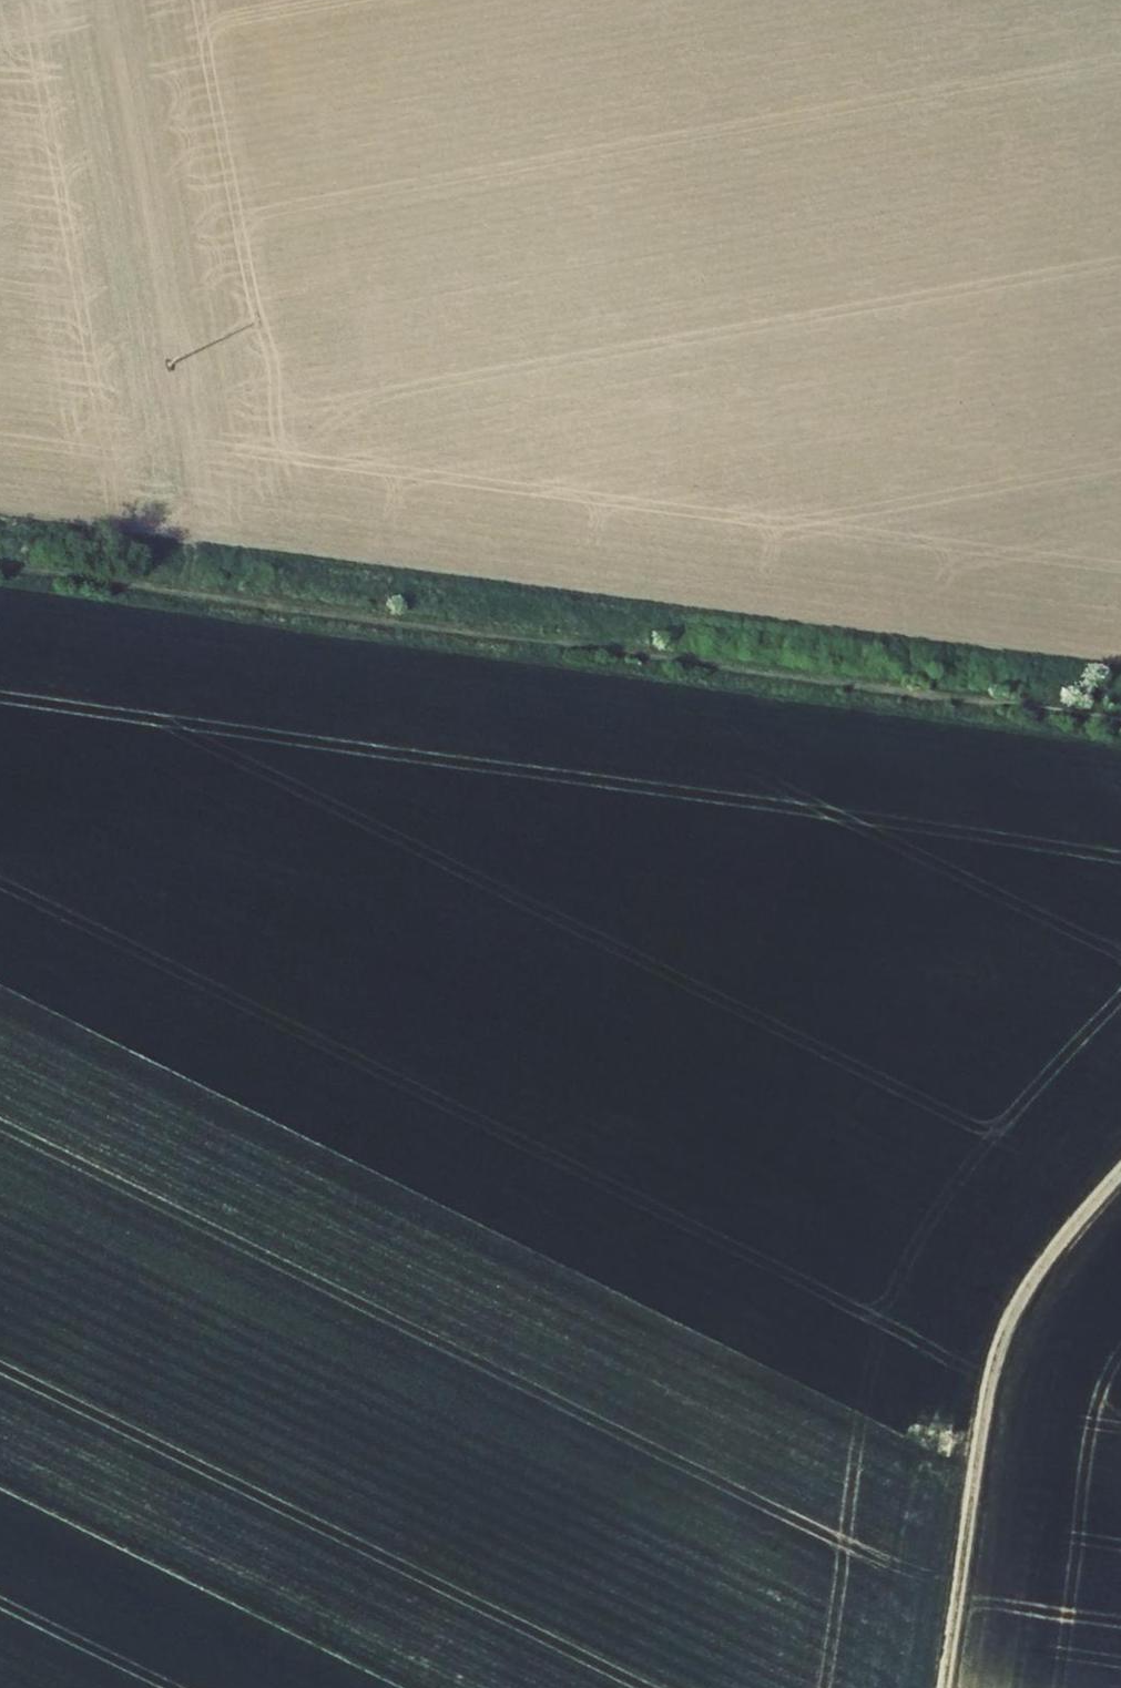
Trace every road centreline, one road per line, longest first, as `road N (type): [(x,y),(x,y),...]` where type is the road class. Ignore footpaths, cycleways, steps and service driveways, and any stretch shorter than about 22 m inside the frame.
road 1 (track): [(1120,1178),(1029,1285),(989,1360),(968,1438),(934,1687)]

